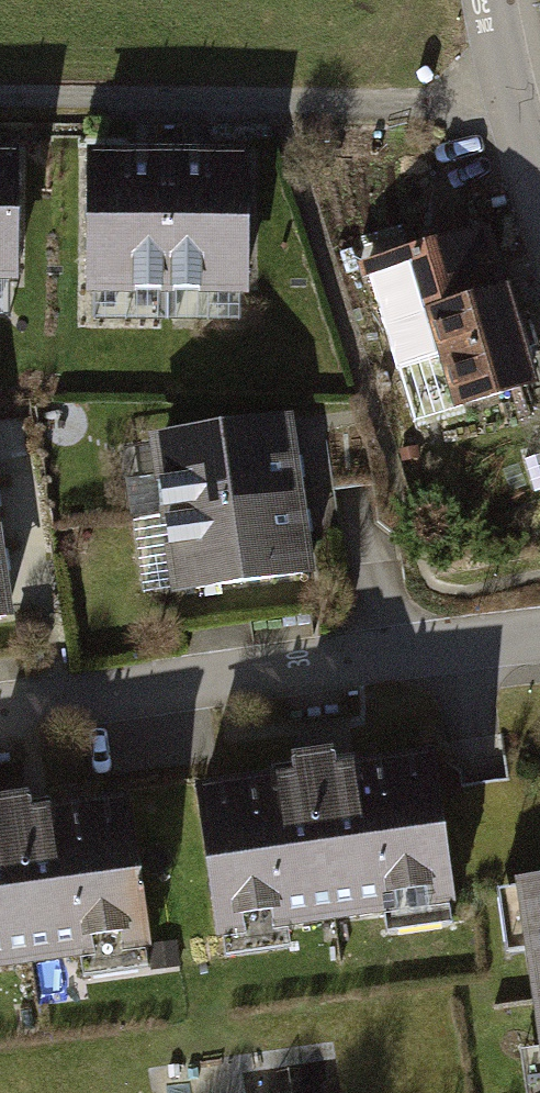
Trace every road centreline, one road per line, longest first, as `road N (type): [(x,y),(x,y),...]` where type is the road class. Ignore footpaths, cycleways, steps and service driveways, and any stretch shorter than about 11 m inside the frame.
road 1 (residential): [(539,634),(0,708)]
road 2 (tertiary): [(489,0),(539,197)]

